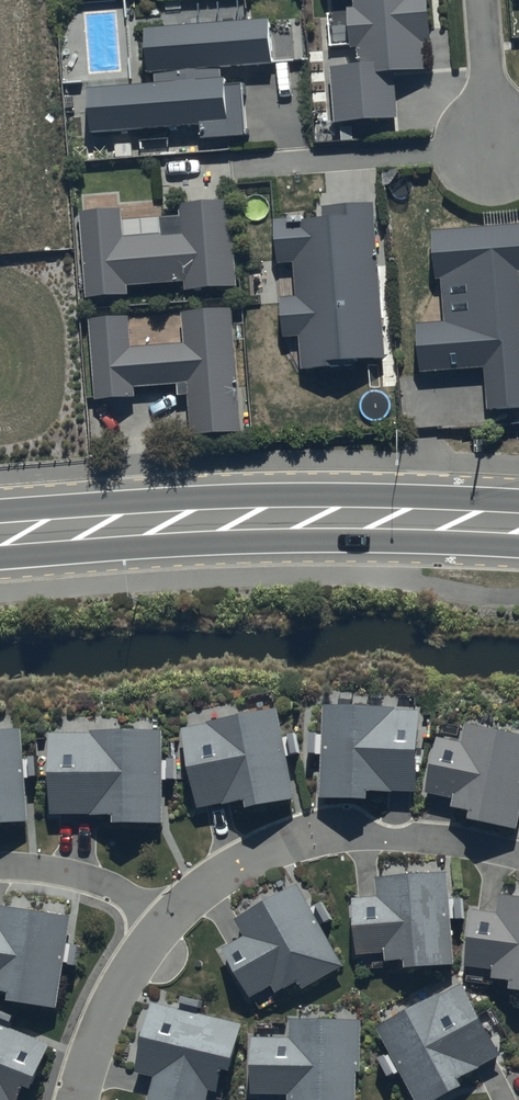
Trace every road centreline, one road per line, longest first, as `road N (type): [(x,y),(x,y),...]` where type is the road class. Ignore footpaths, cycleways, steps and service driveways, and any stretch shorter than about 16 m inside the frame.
road 1 (secondary): [(0,535),(242,518),(518,522)]
road 2 (residential): [(518,856),(358,833),(304,836),(218,875),(163,923)]
road 3 (residential): [(163,923),(113,1000),(75,1099)]
road 4 (residential): [(163,923),(96,880),(0,865)]

